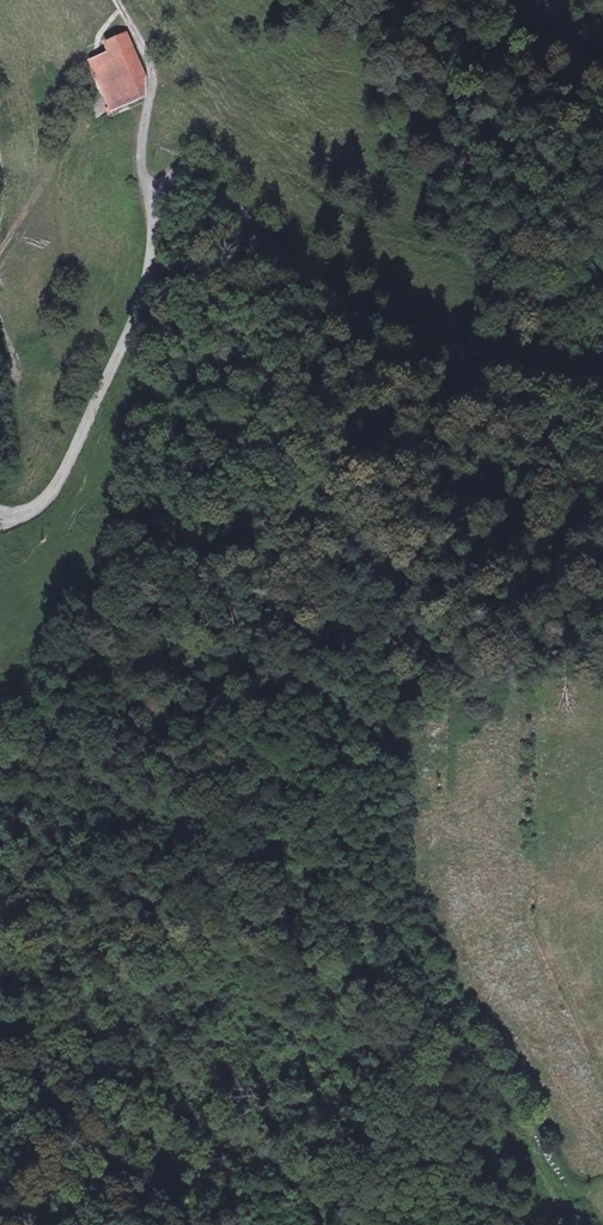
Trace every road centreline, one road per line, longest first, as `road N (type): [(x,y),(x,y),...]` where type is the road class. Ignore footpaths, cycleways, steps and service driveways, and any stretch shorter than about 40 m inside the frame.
road 1 (residential): [(602,385),(391,325),(292,263),(202,183),(178,175),(151,196),(148,273),(136,317),(54,491),(28,511),(0,514)]

